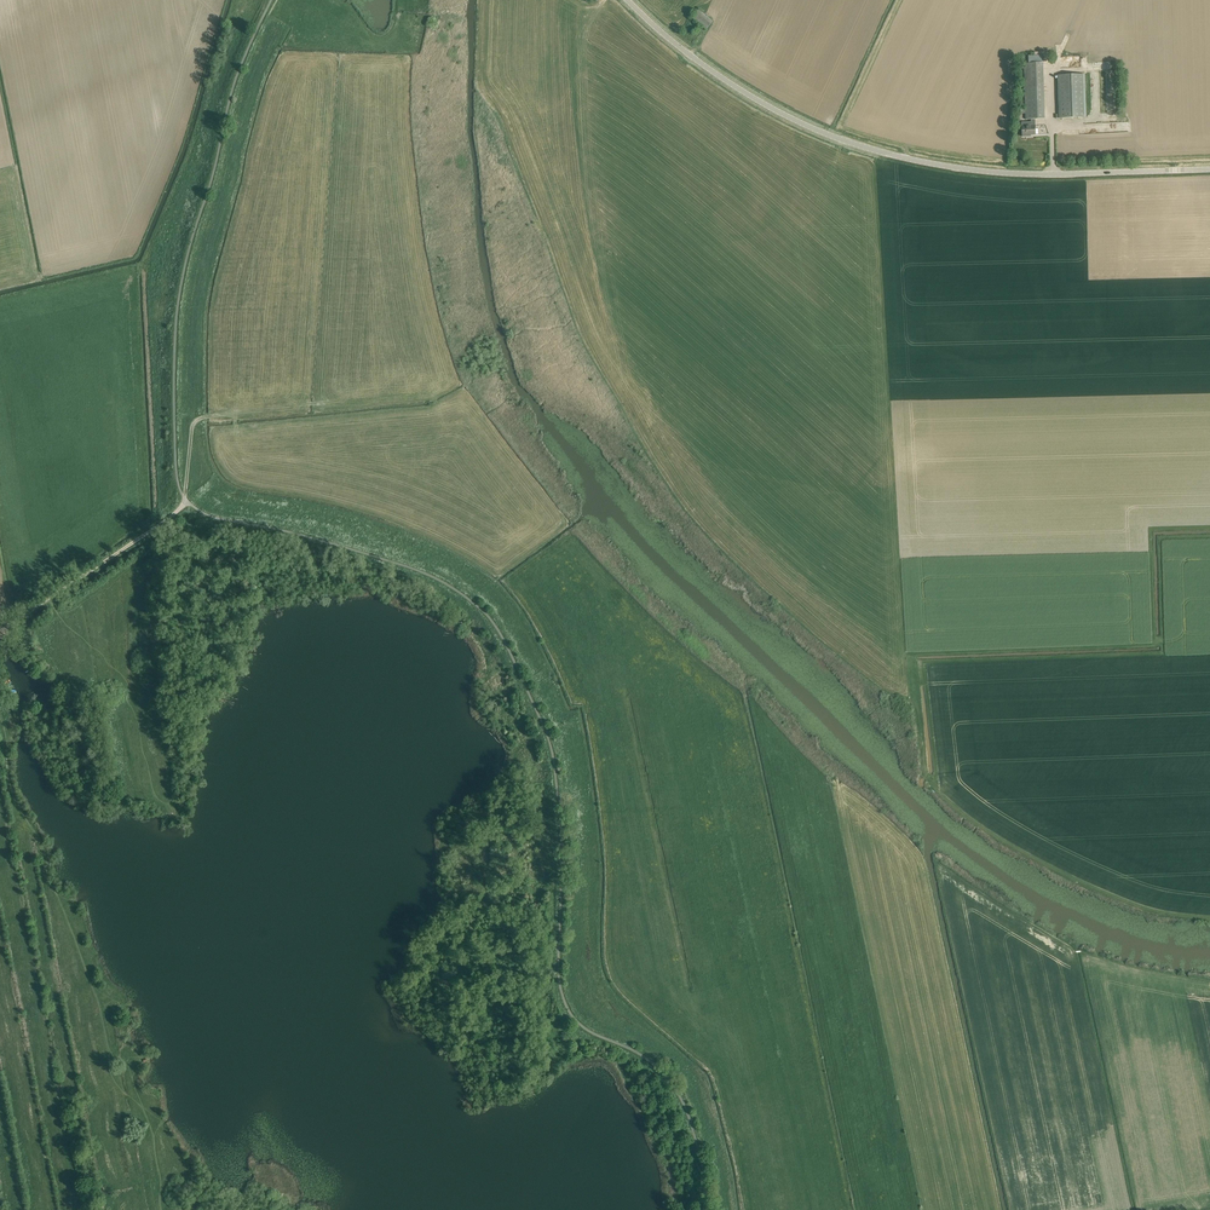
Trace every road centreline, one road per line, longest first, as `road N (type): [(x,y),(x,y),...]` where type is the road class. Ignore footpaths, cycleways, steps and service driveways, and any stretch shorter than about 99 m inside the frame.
road 1 (unclassified): [(1209,170),(990,174),(880,154),(737,88),(629,0)]
road 2 (track): [(0,631),(188,501)]

